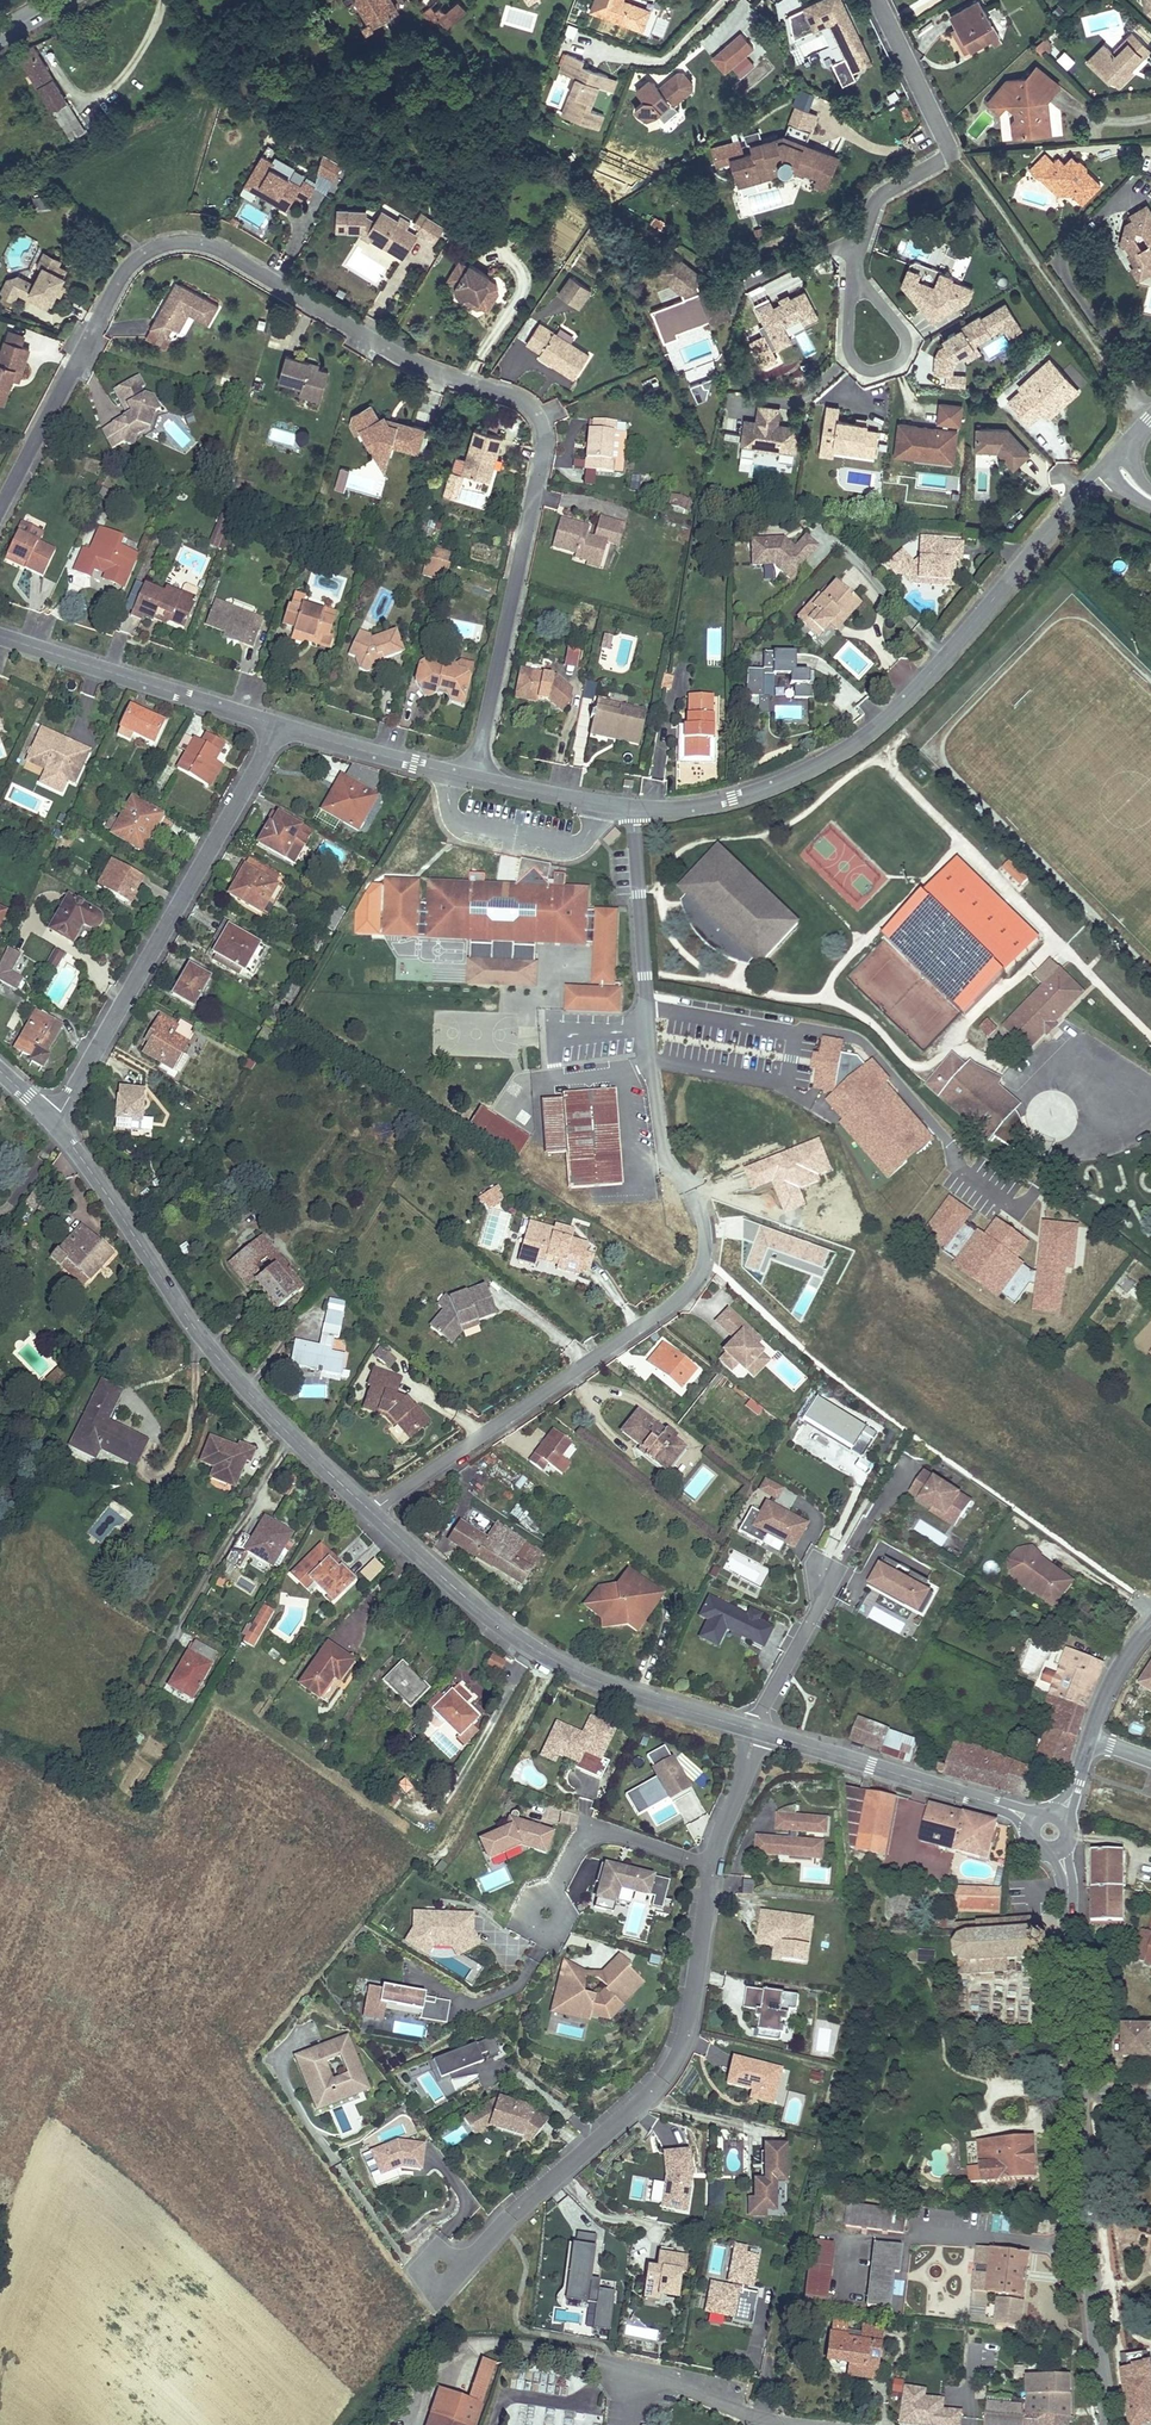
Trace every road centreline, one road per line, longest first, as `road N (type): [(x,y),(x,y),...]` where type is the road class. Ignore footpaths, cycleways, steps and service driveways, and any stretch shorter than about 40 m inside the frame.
road 1 (residential): [(471,777),(542,438),(540,419),(511,391),(411,361),(220,248),(180,239),(157,243),(122,269),(0,501)]
road 2 (residential): [(631,809),(661,1137),(699,1200),(706,1261),(673,1303),(370,1511)]
road 3 (residential): [(631,809),(746,792),(852,744),(905,698),(1117,462)]
road 4 (tertiary): [(1112,2424),(1094,2278),(1068,1892),(1055,1849)]
road 5 (residential): [(440,2268),(474,2249),(648,2096),(680,2056),(710,1866)]
road 6 (tertiary): [(370,1511),(240,1381),(53,1118)]
road 7 (residential): [(53,1118),(278,725)]
road 8 (tertiary): [(754,1730),(601,1685),(538,1655),(370,1511)]
road 9 (tertiary): [(1031,1822),(999,1804),(754,1730)]
road 10 (residential): [(0,635),(278,725)]
road 11 (residential): [(545,1918),(579,1844),(595,1834),(613,1831),(710,1866)]
road 12 (residential): [(278,725),(471,777)]
road 13 (residential): [(754,1730),(824,1576)]
road 14 (residential): [(955,148),(882,0)]
road 15 (residential): [(471,777),(631,809)]
road 16 (residential): [(710,1866),(754,1730)]
road 17 (residential): [(1090,1739),(1121,1663),(1150,1624)]

